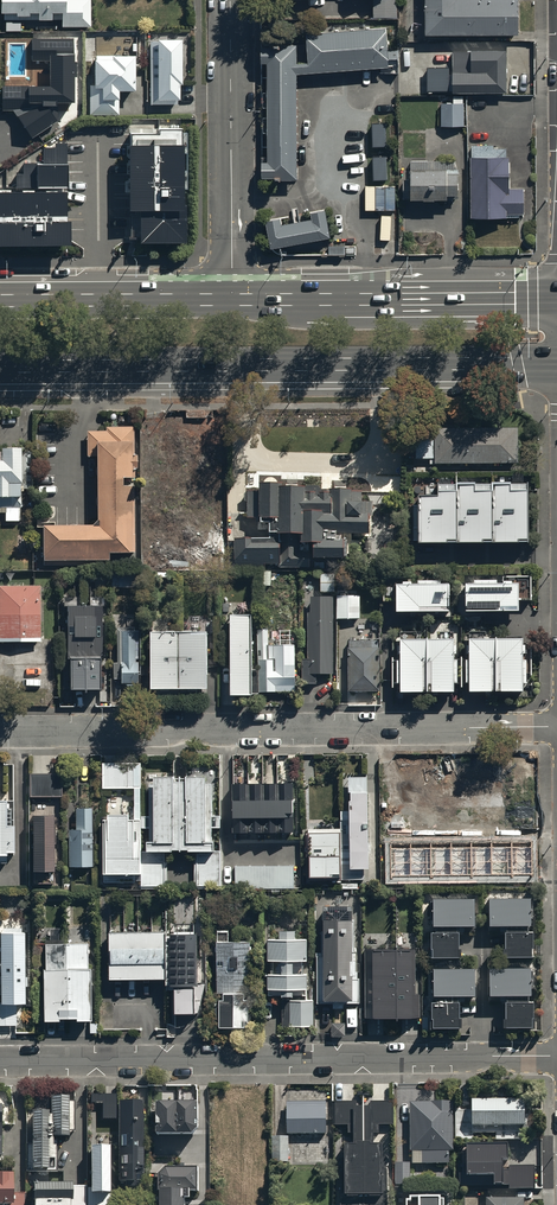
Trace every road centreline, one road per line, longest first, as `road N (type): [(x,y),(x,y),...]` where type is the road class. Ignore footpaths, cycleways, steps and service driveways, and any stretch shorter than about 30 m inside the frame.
road 1 (residential): [(556,726),(0,733)]
road 2 (residential): [(0,1063),(556,1057)]
road 3 (primary): [(556,364),(0,367)]
road 4 (primary): [(232,298),(556,296)]
road 5 (unclassified): [(232,298),(231,0)]
road 6 (primary): [(0,300),(232,298)]

